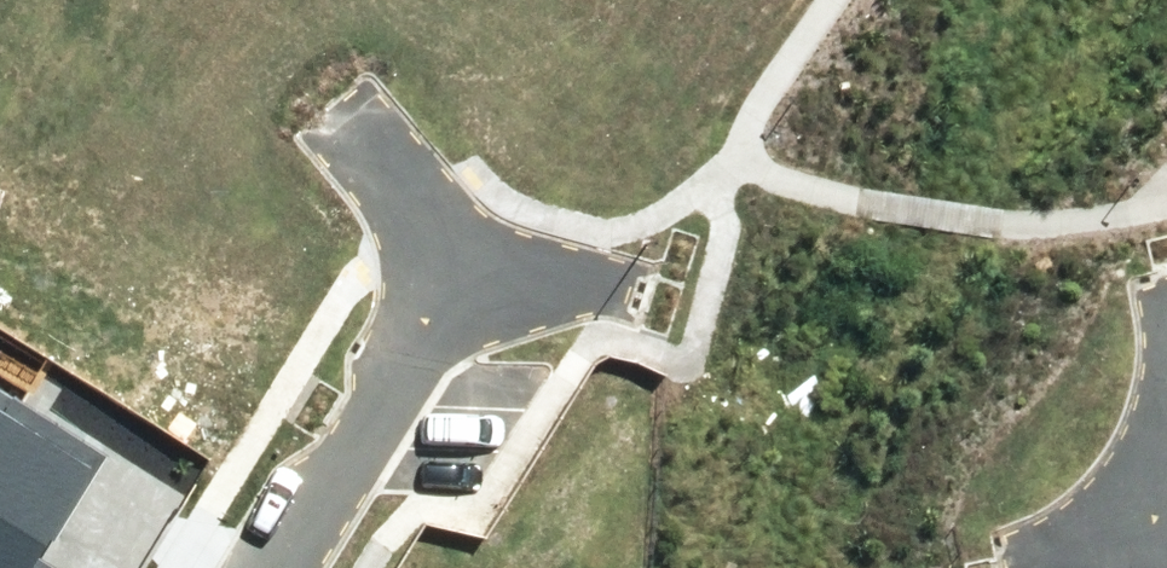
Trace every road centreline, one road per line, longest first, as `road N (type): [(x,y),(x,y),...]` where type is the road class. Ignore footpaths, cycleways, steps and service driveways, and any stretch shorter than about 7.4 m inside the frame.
road 1 (residential): [(260,567),(451,263)]
road 2 (residential): [(361,117),(451,263)]
road 3 (residential): [(451,263),(619,294)]
road 4 (residential): [(1166,507),(1039,554)]

